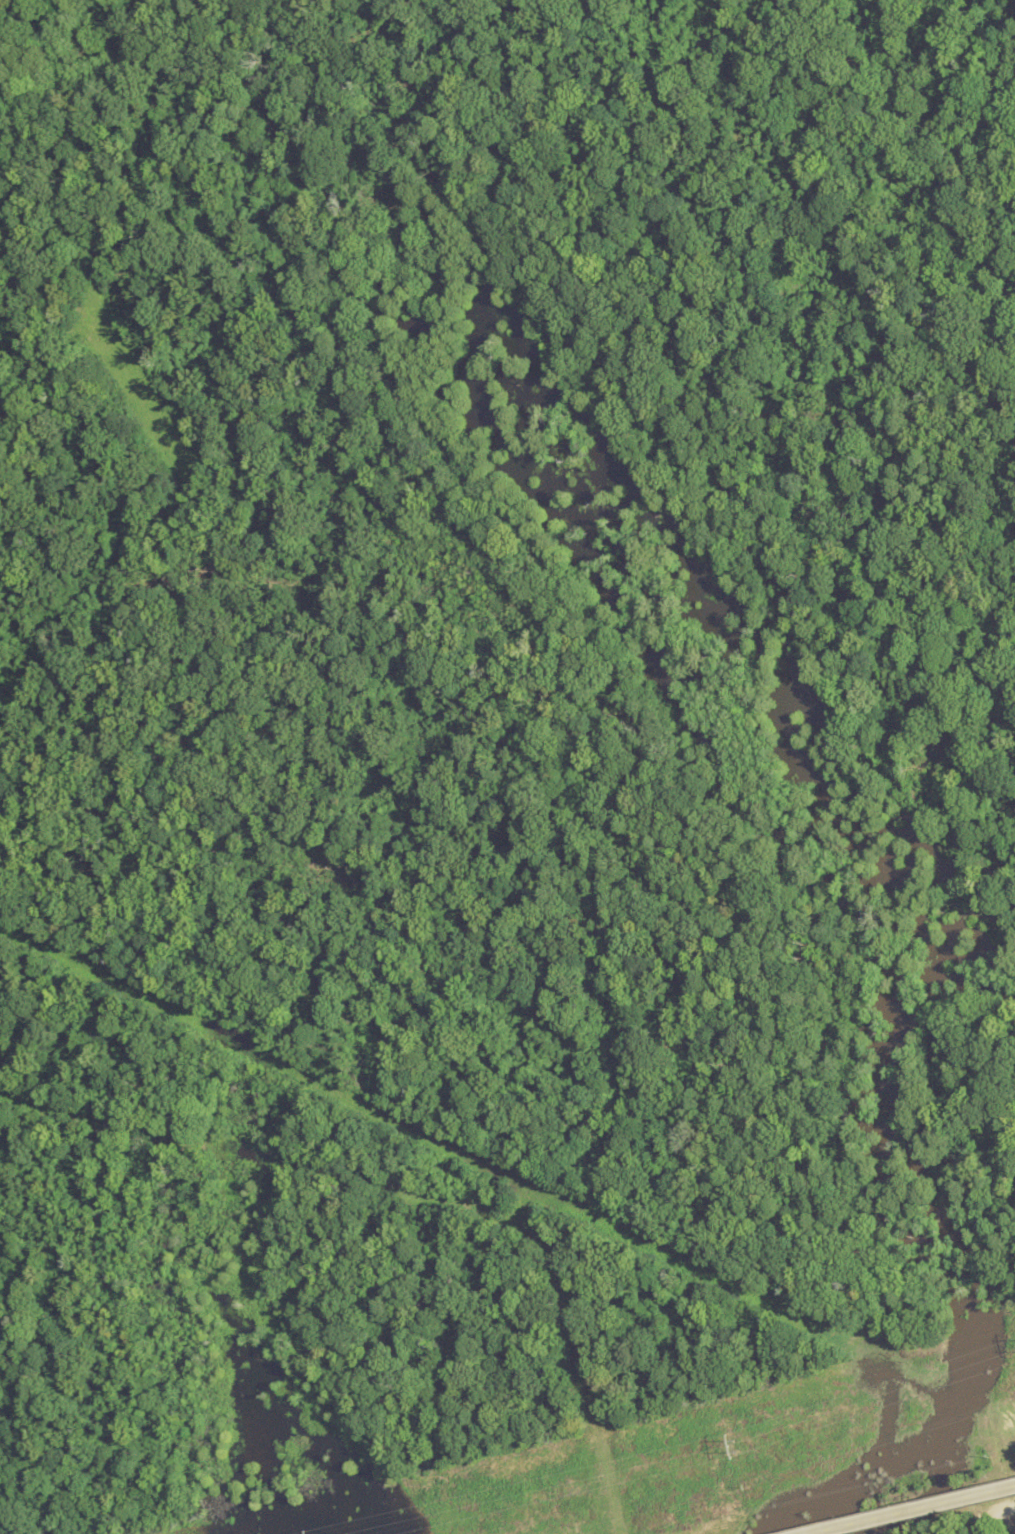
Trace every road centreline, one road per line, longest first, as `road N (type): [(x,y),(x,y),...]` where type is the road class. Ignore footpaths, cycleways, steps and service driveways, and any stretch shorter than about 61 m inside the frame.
road 1 (primary): [(813,1533),(1014,1487)]

